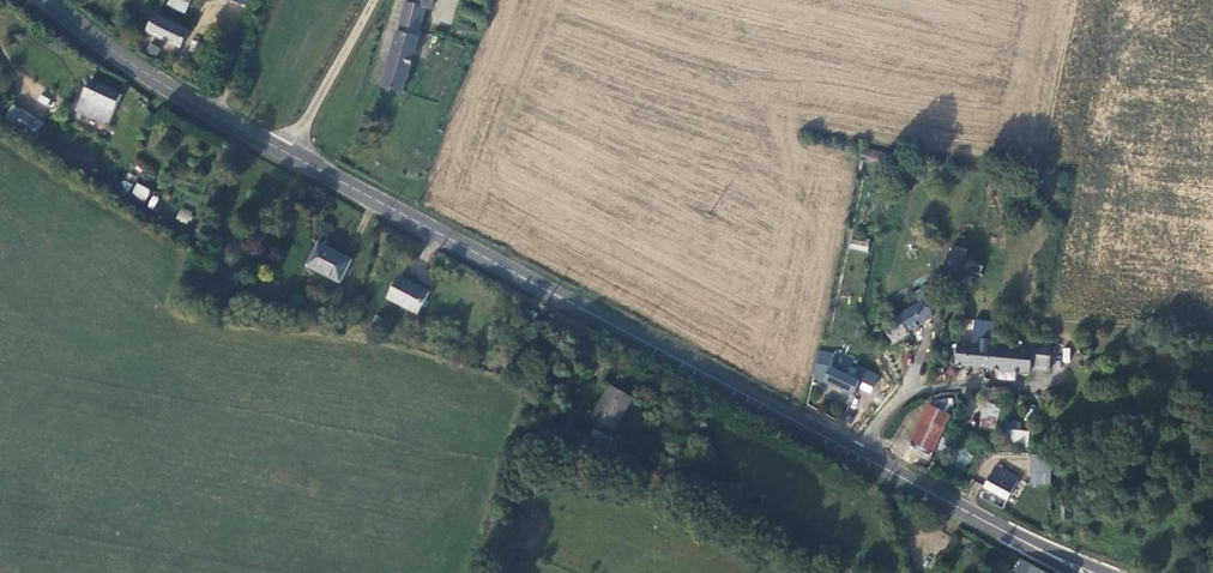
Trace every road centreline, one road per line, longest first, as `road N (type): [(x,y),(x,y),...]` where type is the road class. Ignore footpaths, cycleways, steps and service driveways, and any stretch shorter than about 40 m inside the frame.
road 1 (secondary): [(286,154),(863,455)]
road 2 (secondary): [(47,0),(143,71),(286,154)]
road 3 (secondary): [(863,455),(1091,572)]
road 4 (unclassified): [(286,154),(370,0)]
road 5 (unclassified): [(863,455),(905,396),(965,383)]

